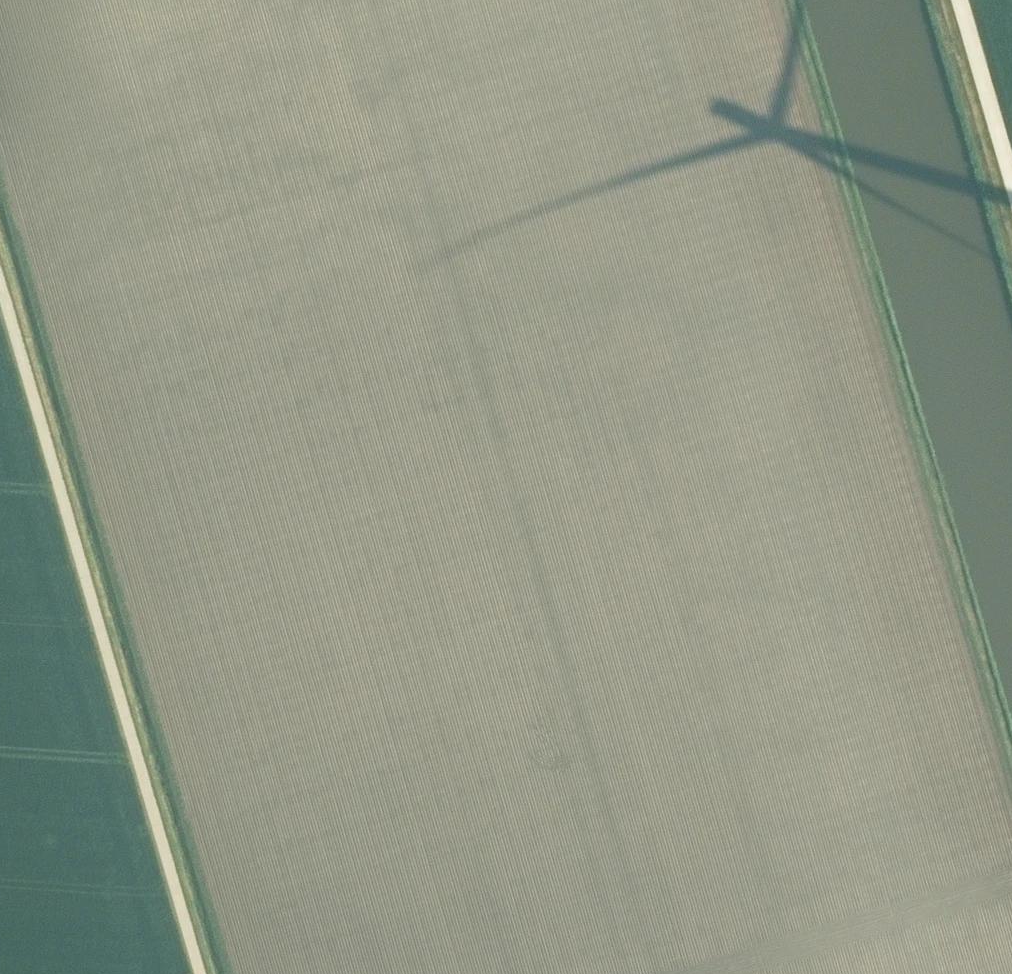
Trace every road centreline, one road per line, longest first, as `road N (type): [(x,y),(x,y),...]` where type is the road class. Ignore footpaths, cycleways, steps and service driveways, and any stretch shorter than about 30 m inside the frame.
road 1 (track): [(1011,199),(954,0)]

